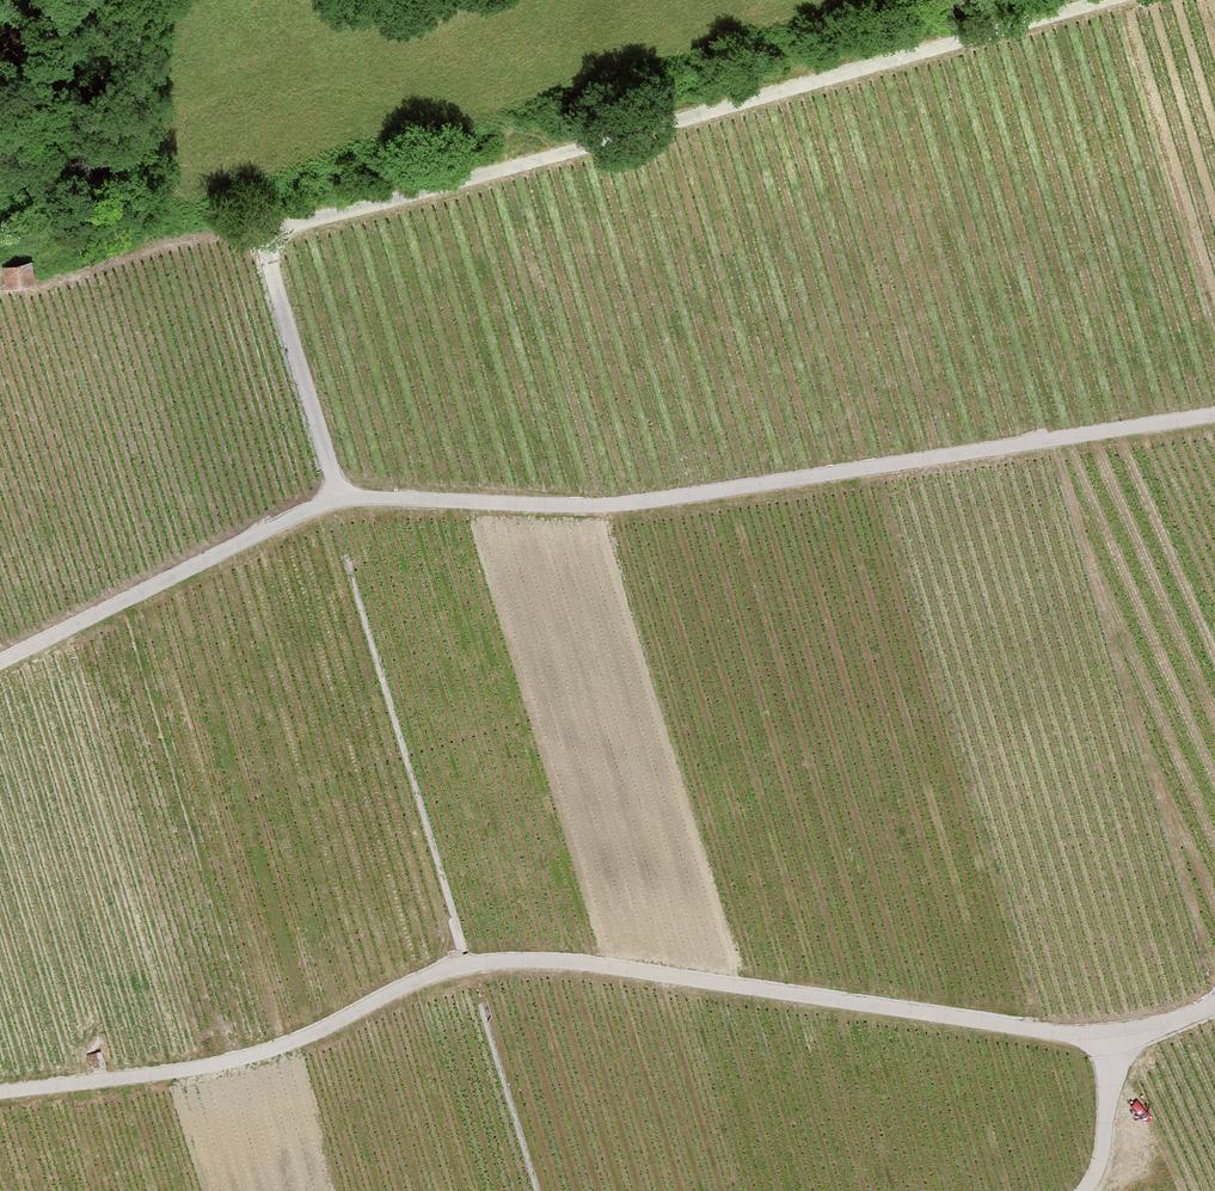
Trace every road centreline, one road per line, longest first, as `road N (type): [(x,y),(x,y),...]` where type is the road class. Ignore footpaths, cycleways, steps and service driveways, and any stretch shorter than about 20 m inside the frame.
road 1 (track): [(1214,414),(629,502),(338,497),(0,661)]
road 2 (track): [(0,1091),(246,1057),(325,1028),(446,966),(509,958),(901,1006),(1113,1050),(1214,1005)]
road 3 (track): [(1103,0),(291,227),(277,242),(272,276),(338,497)]
road 4 (track): [(1084,1190),(1097,1168),(1113,1050)]

